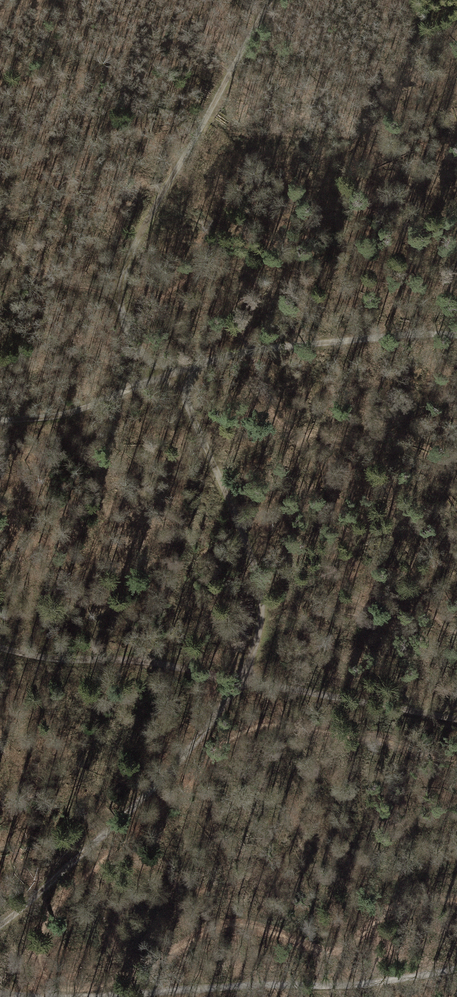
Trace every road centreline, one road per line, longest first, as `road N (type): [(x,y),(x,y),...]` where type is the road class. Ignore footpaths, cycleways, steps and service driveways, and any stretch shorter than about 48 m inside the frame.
road 1 (track): [(240,682),(263,632),(242,528),(174,375),(143,352),(118,300),(136,244),(271,0)]
road 2 (track): [(0,418),(80,410),(248,350),(456,335)]
road 3 (track): [(49,996),(366,983),(456,969)]
road 4 (track): [(240,682),(187,755),(0,925)]
road 5 (track): [(0,649),(65,660),(138,658),(240,682)]
road 6 (track): [(456,720),(240,682)]

